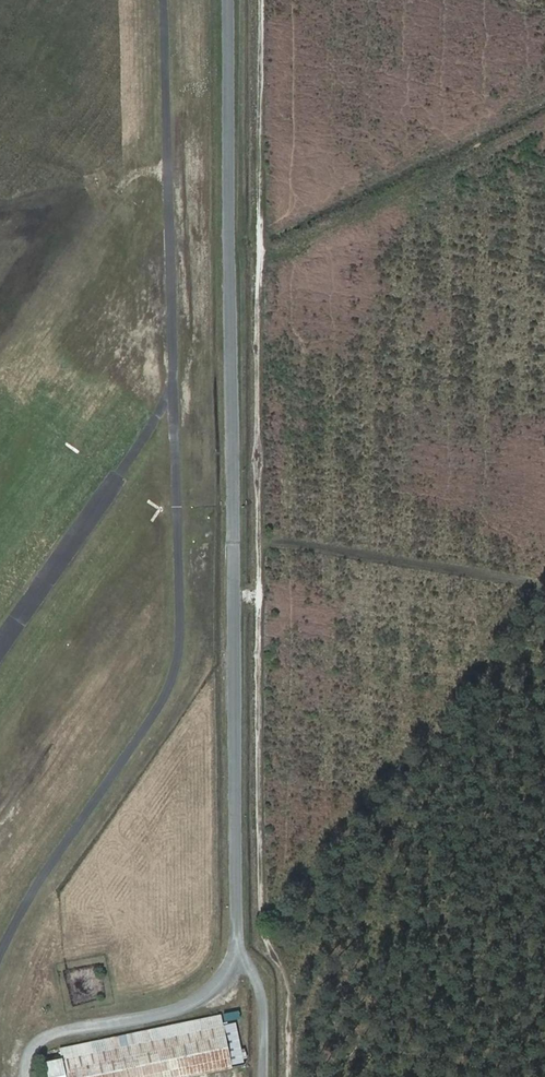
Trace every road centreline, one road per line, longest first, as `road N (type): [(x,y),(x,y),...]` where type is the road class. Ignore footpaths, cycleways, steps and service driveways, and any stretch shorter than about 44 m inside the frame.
road 1 (track): [(262,0),(258,801),(262,925),(288,984),(290,1076)]
road 2 (unclassified): [(228,0),(237,938)]
road 3 (unclassified): [(237,938),(227,969),(203,996),(163,1014),(45,1036),(30,1052),(26,1076)]
road 4 (unclassified): [(237,938),(260,986),(263,1076)]

